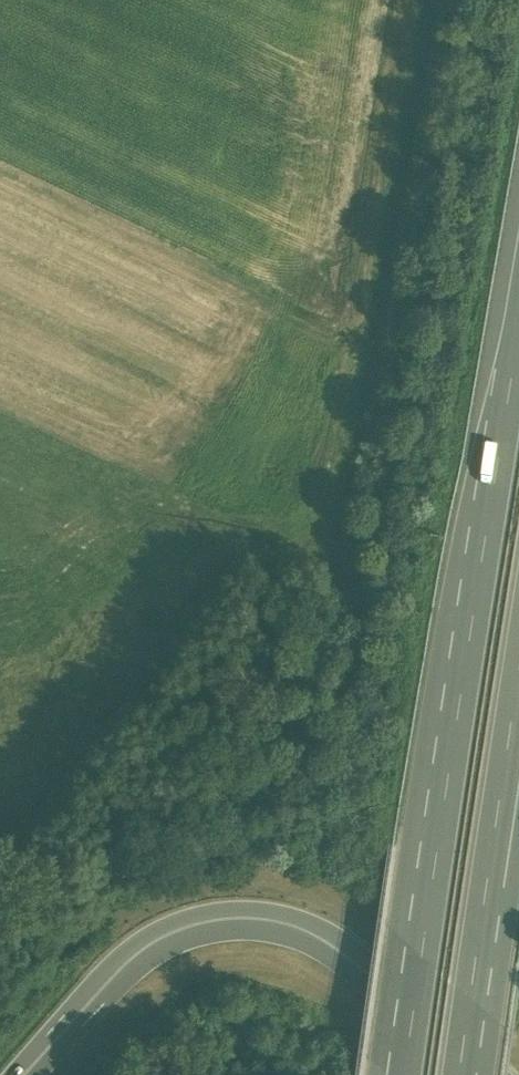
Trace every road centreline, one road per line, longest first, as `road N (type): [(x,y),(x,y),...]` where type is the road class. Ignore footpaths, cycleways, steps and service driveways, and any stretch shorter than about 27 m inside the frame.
road 1 (motorway): [(518,272),(397,1074)]
road 2 (motorway): [(499,1074),(333,937),(295,921),(255,916),(170,937),(131,967),(32,1074)]
road 3 (motorway): [(467,1074),(507,785)]

